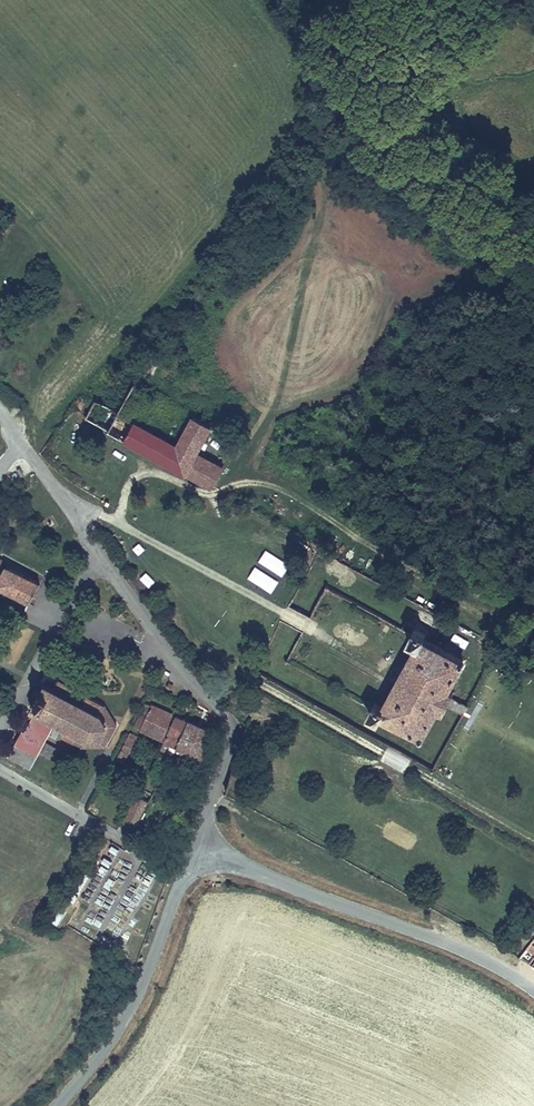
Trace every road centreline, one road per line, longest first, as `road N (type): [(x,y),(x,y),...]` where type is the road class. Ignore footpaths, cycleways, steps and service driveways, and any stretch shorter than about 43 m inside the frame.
road 1 (track): [(396,132),(352,140),(290,174),(165,332),(167,364),(266,435),(241,484)]
road 2 (tertiary): [(194,851),(230,750),(229,725),(0,414)]
road 3 (tertiary): [(533,990),(452,944),(194,851)]
road 4 (track): [(266,483),(464,603),(489,606),(533,541)]
road 5 (track): [(533,229),(396,132),(397,60),(423,0)]
road 6 (tertiary): [(57,1105),(135,1001),(194,851)]

